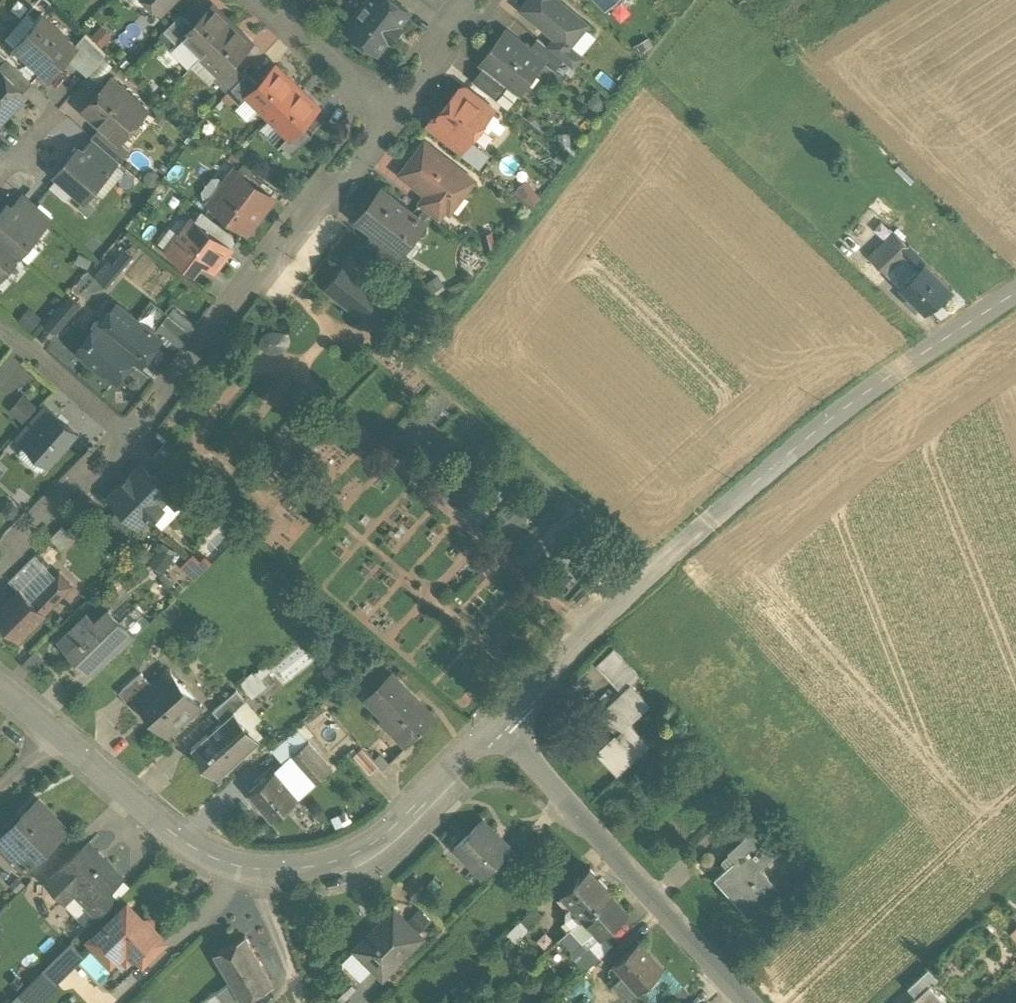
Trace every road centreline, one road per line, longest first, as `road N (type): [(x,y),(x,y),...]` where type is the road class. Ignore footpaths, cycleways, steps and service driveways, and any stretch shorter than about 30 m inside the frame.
road 1 (residential): [(494,728),(808,432),(1015,292)]
road 2 (residential): [(494,728),(395,828),(362,848),(324,864),(246,870),(173,834),(0,688)]
road 3 (residential): [(388,114),(325,221),(124,434)]
road 4 (residential): [(751,1002),(494,728)]
road 5 (residential): [(124,434),(0,559)]
road 6 (residential): [(268,0),(388,114)]
road 7 (residential): [(124,434),(0,327)]
road 8 (residential): [(388,114),(477,0)]
road 9 (track): [(269,871),(306,1002)]

